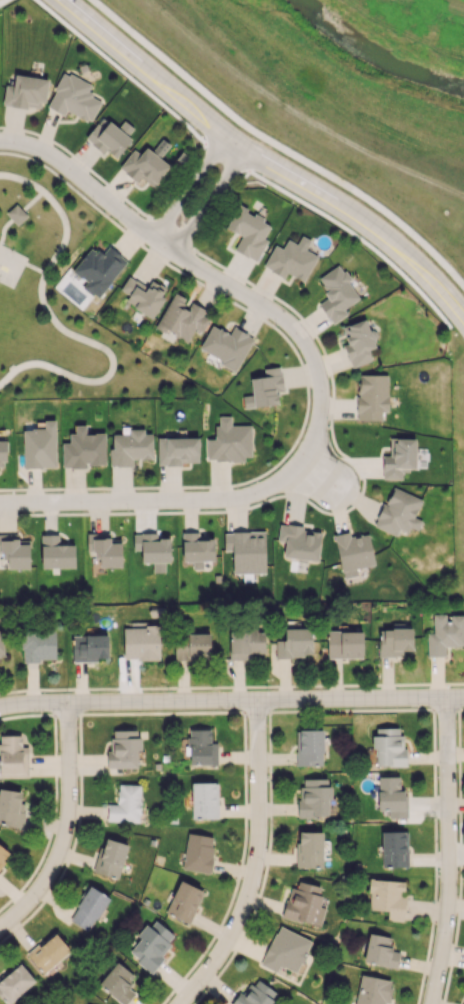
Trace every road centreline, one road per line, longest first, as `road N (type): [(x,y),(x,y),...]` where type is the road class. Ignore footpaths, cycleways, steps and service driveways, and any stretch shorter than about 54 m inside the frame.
road 1 (residential): [(0,503),(246,496),(299,463),(320,403),(311,357),(286,320),(164,247),(47,154),(0,141)]
road 2 (residential): [(64,0),(238,145),(385,239),(463,319)]
road 3 (residential): [(0,705),(463,696)]
road 4 (track): [(463,197),(315,124),(188,0)]
road 5 (residential): [(183,1003),(225,949),(259,866),(259,698)]
road 6 (residential): [(434,1003),(448,896),(446,696)]
road 7 (residential): [(0,933),(51,879),(63,841),(70,702)]
road 8 (track): [(315,124),(150,0)]
road 9 (residential): [(238,145),(210,157),(167,220),(164,247)]
road 10 (residential): [(164,247),(187,234),(234,169),(238,145)]

